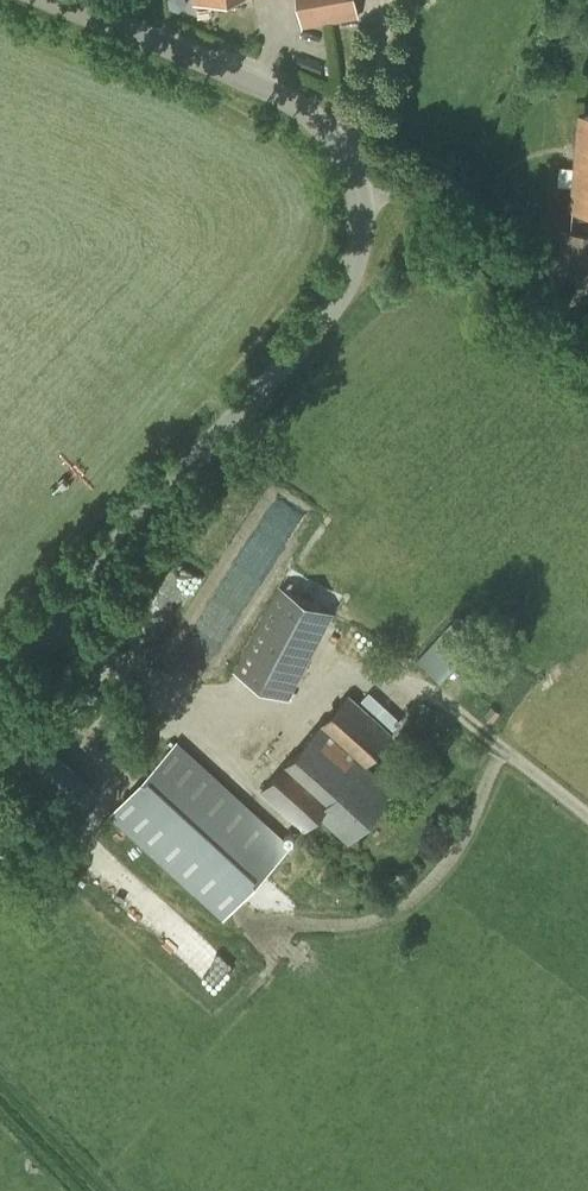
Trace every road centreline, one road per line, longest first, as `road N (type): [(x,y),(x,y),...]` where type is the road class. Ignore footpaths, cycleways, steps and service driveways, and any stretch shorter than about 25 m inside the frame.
road 1 (unclassified): [(0,674),(284,366),(351,277),(363,202),(352,160),(332,129),(45,0)]

